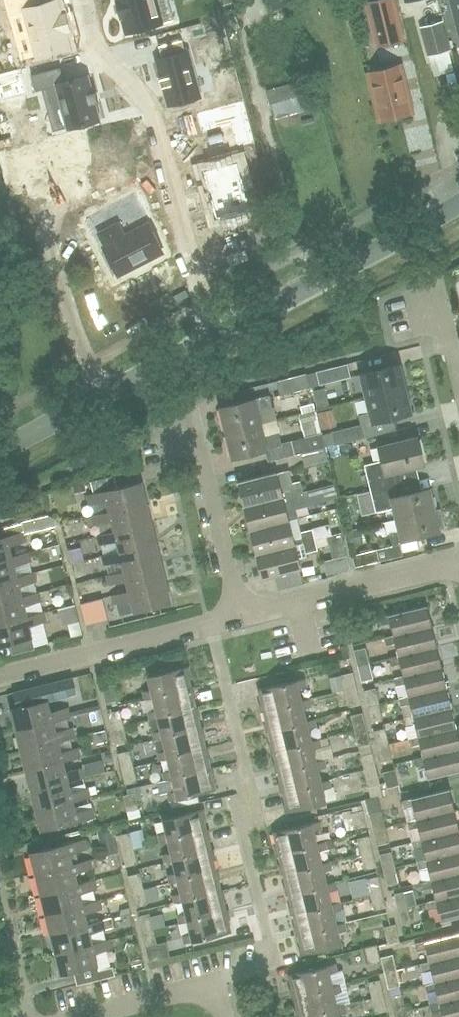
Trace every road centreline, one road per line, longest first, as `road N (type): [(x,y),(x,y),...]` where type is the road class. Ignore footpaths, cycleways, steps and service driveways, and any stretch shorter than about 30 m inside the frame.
road 1 (residential): [(200,984),(256,958),(269,941),(238,814),(253,800),(210,625)]
road 2 (residential): [(206,340),(145,105),(96,43),(84,0)]
road 3 (tertiary): [(458,203),(206,340)]
road 4 (tertiary): [(206,340),(0,451)]
road 5 (residential): [(243,617),(437,570),(458,571)]
road 6 (residential): [(0,677),(210,625)]
road 7 (residential): [(243,617),(197,444),(172,421)]
road 8 (residential): [(78,1016),(200,984)]

